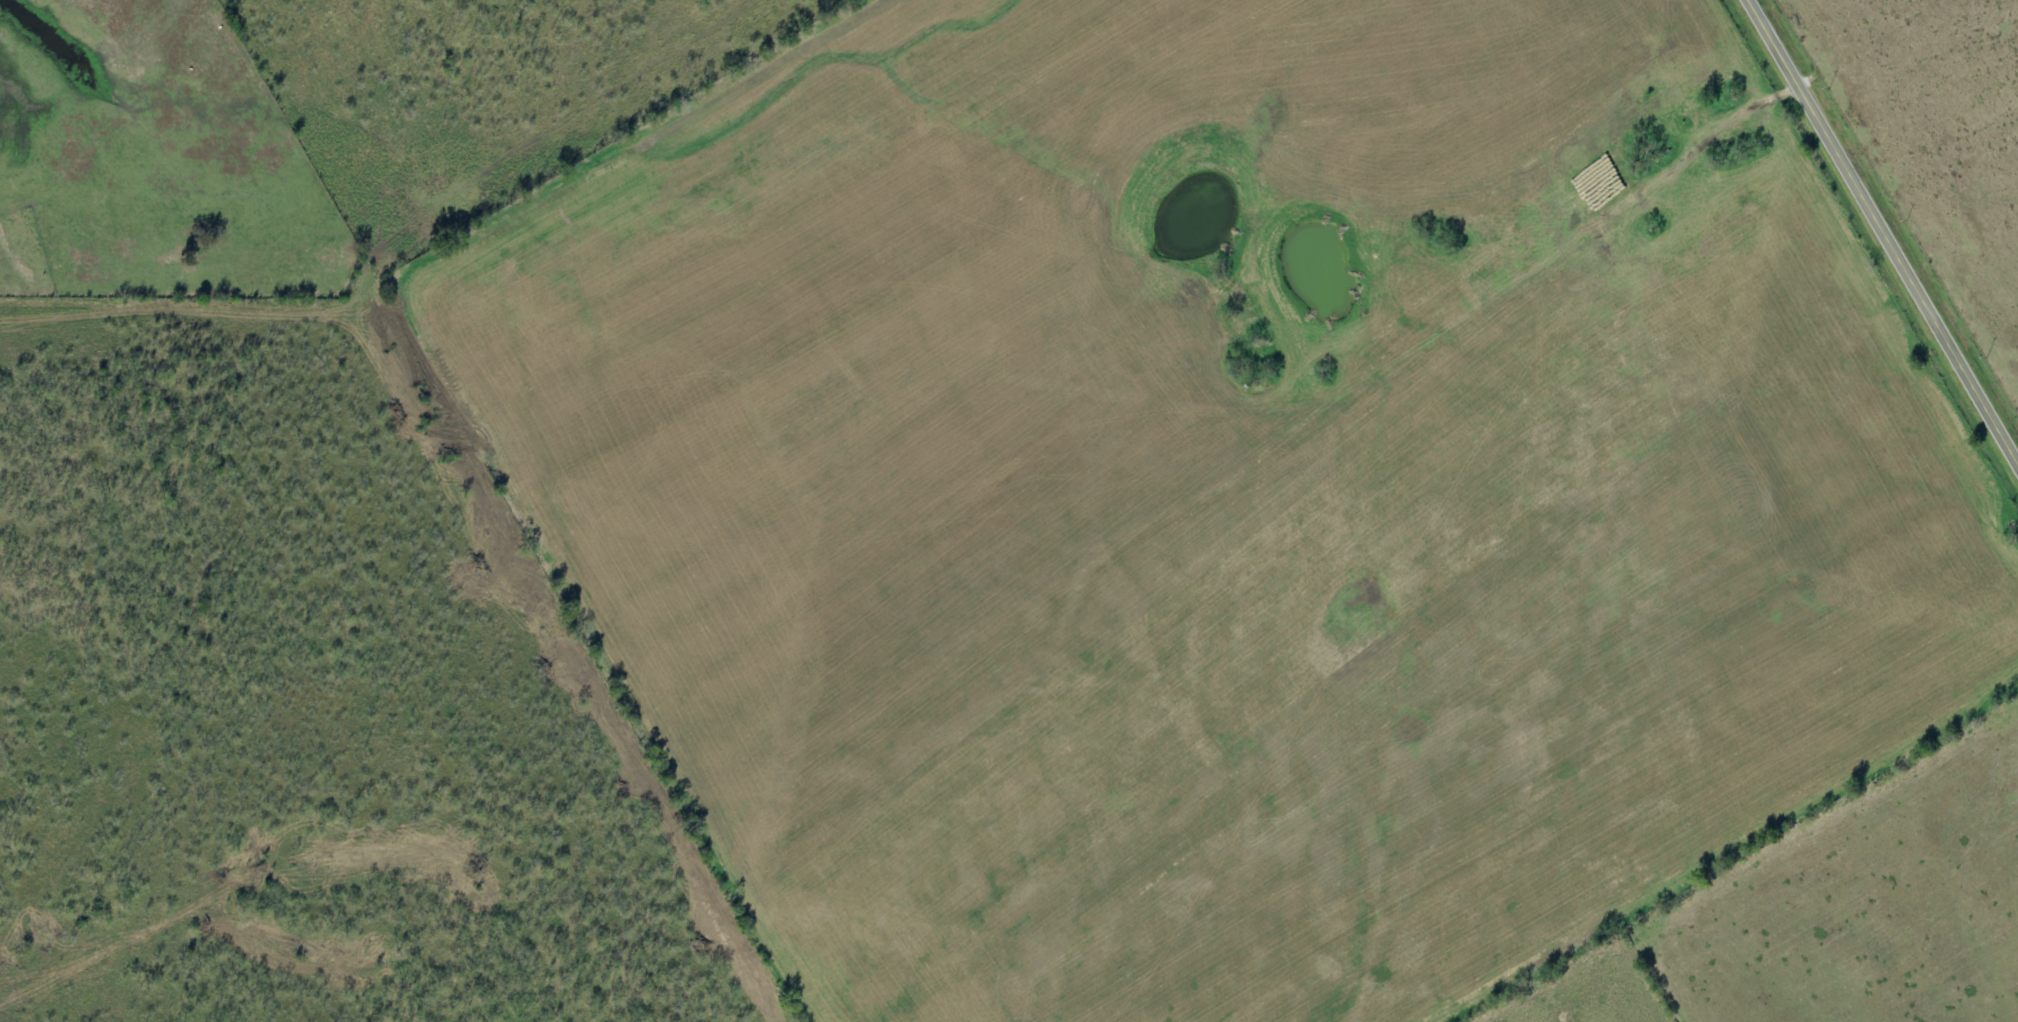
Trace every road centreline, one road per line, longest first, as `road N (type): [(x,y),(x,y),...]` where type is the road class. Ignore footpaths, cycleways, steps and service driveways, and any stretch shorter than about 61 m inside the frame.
road 1 (secondary): [(2017,451),(1751,0)]

